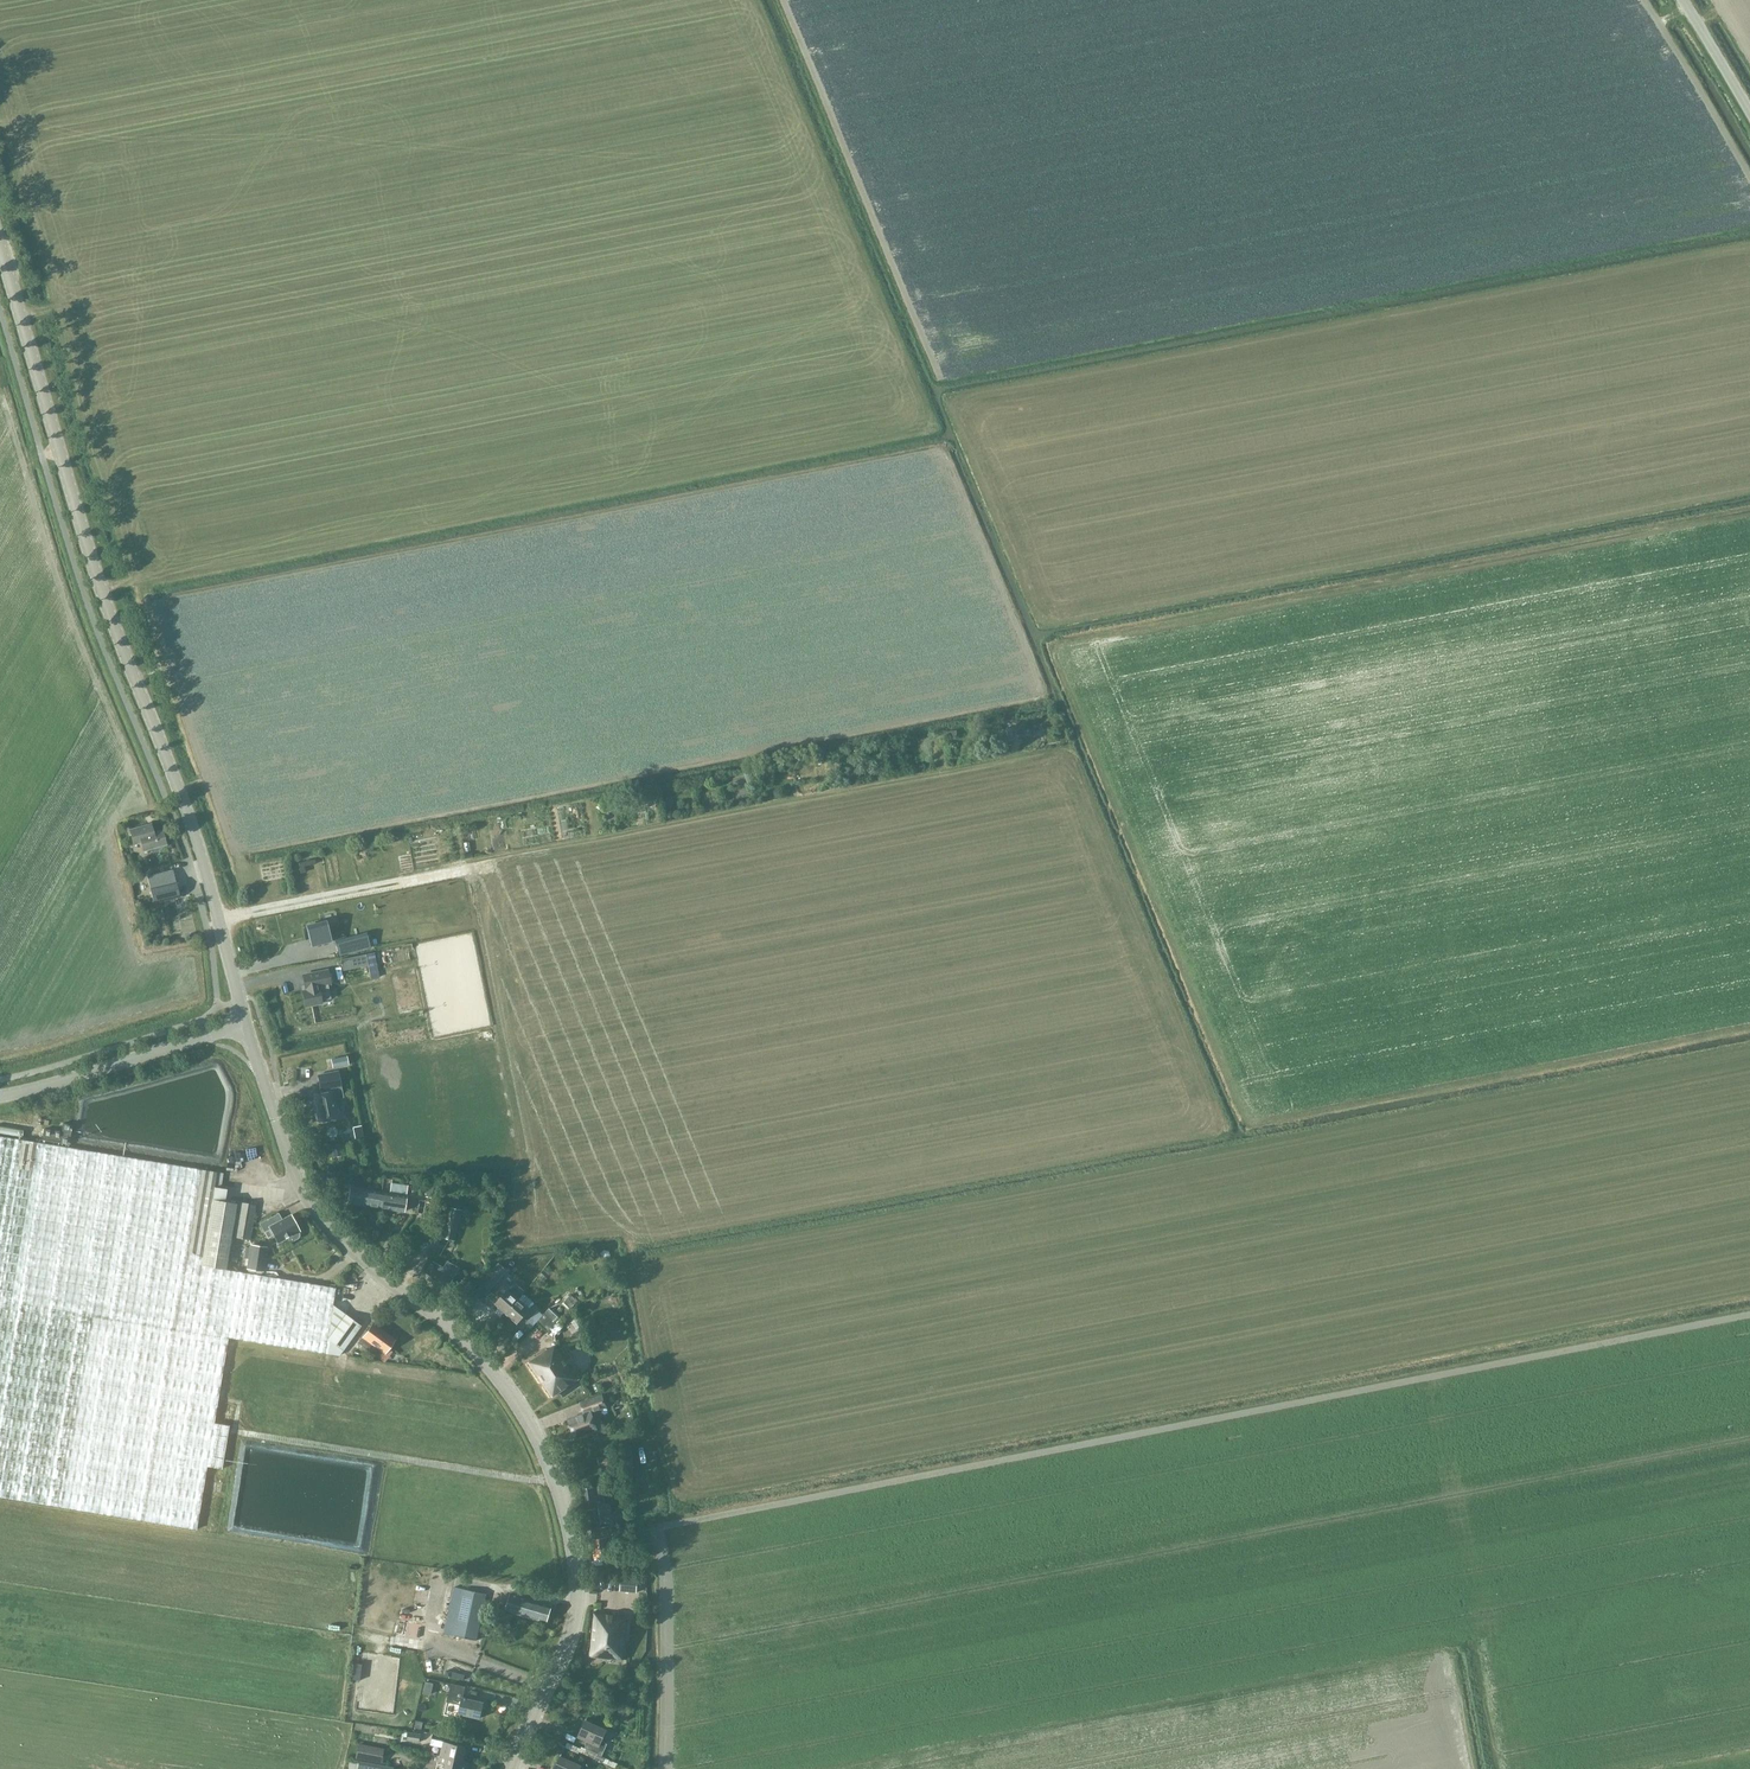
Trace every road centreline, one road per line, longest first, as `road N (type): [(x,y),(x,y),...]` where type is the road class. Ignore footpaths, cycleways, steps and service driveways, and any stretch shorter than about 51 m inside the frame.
road 1 (tertiary): [(516,1768),(577,1616),(576,1555),(556,1479),(488,1367),(344,1246),(312,1209),(245,1024)]
road 2 (track): [(1067,745),(218,914)]
road 3 (tertiary): [(245,1024),(203,858),(92,562),(0,248)]
road 4 (tertiary): [(0,1097),(245,1024)]
road 5 (track): [(399,883),(219,921)]
road 6 (unclassified): [(1749,113),(1682,0)]

